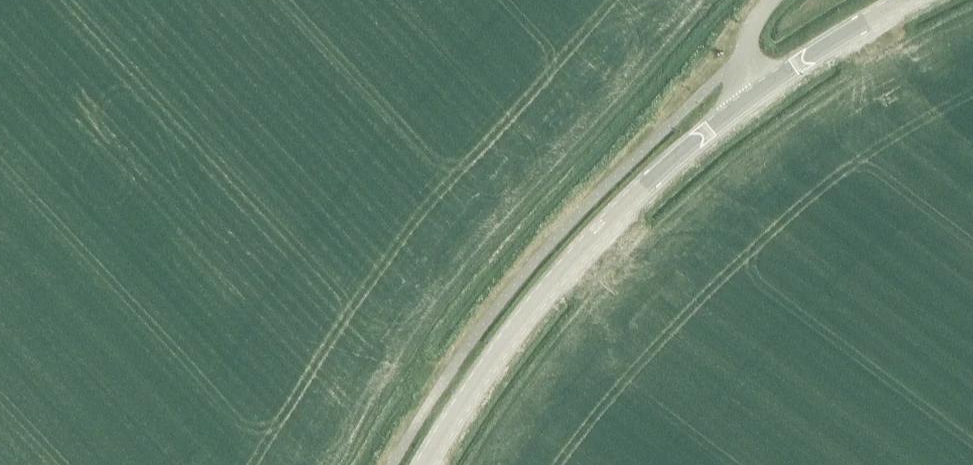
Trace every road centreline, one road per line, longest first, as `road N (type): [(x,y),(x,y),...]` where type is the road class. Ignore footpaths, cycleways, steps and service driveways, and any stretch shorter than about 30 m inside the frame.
road 1 (tertiary): [(424,464),(552,282),(665,168),(757,93)]
road 2 (tertiary): [(757,93),(906,0)]

